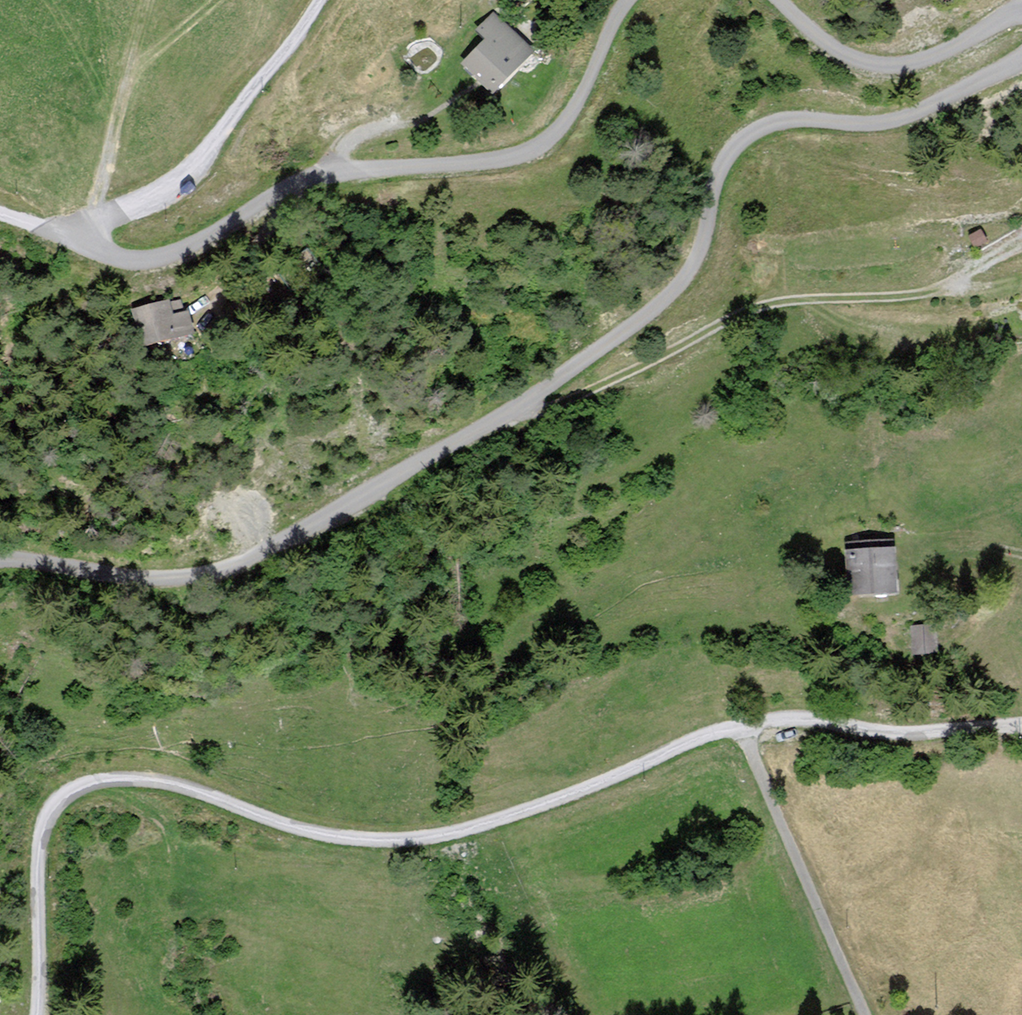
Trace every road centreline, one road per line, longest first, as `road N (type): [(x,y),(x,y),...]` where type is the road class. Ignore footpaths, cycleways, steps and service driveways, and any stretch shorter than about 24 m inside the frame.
road 1 (track): [(1021,70),(892,129),(807,124),(756,137),(725,163),(697,270),(669,305),(525,410),(248,564),(161,582),(0,565)]
road 2 (track): [(1021,727),(917,737),(819,722),(745,731),(506,821),(421,842),(343,842),(288,830),(180,790),(104,784),(80,791),(58,804),(44,832),(41,1014)]
road 3 (track): [(0,218),(148,267),(175,263),(271,203),(341,175),(524,159),(567,135),(638,0)]
road 4 (track): [(1021,248),(937,296),(776,307),(584,400),(526,423),(519,413)]
road 5 (track): [(326,0),(200,170),(128,216),(91,226),(82,247)]
road 6 (track): [(864,1014),(745,731)]
road 7 (track): [(775,0),(836,53),(892,73),(948,61),(1021,19)]

